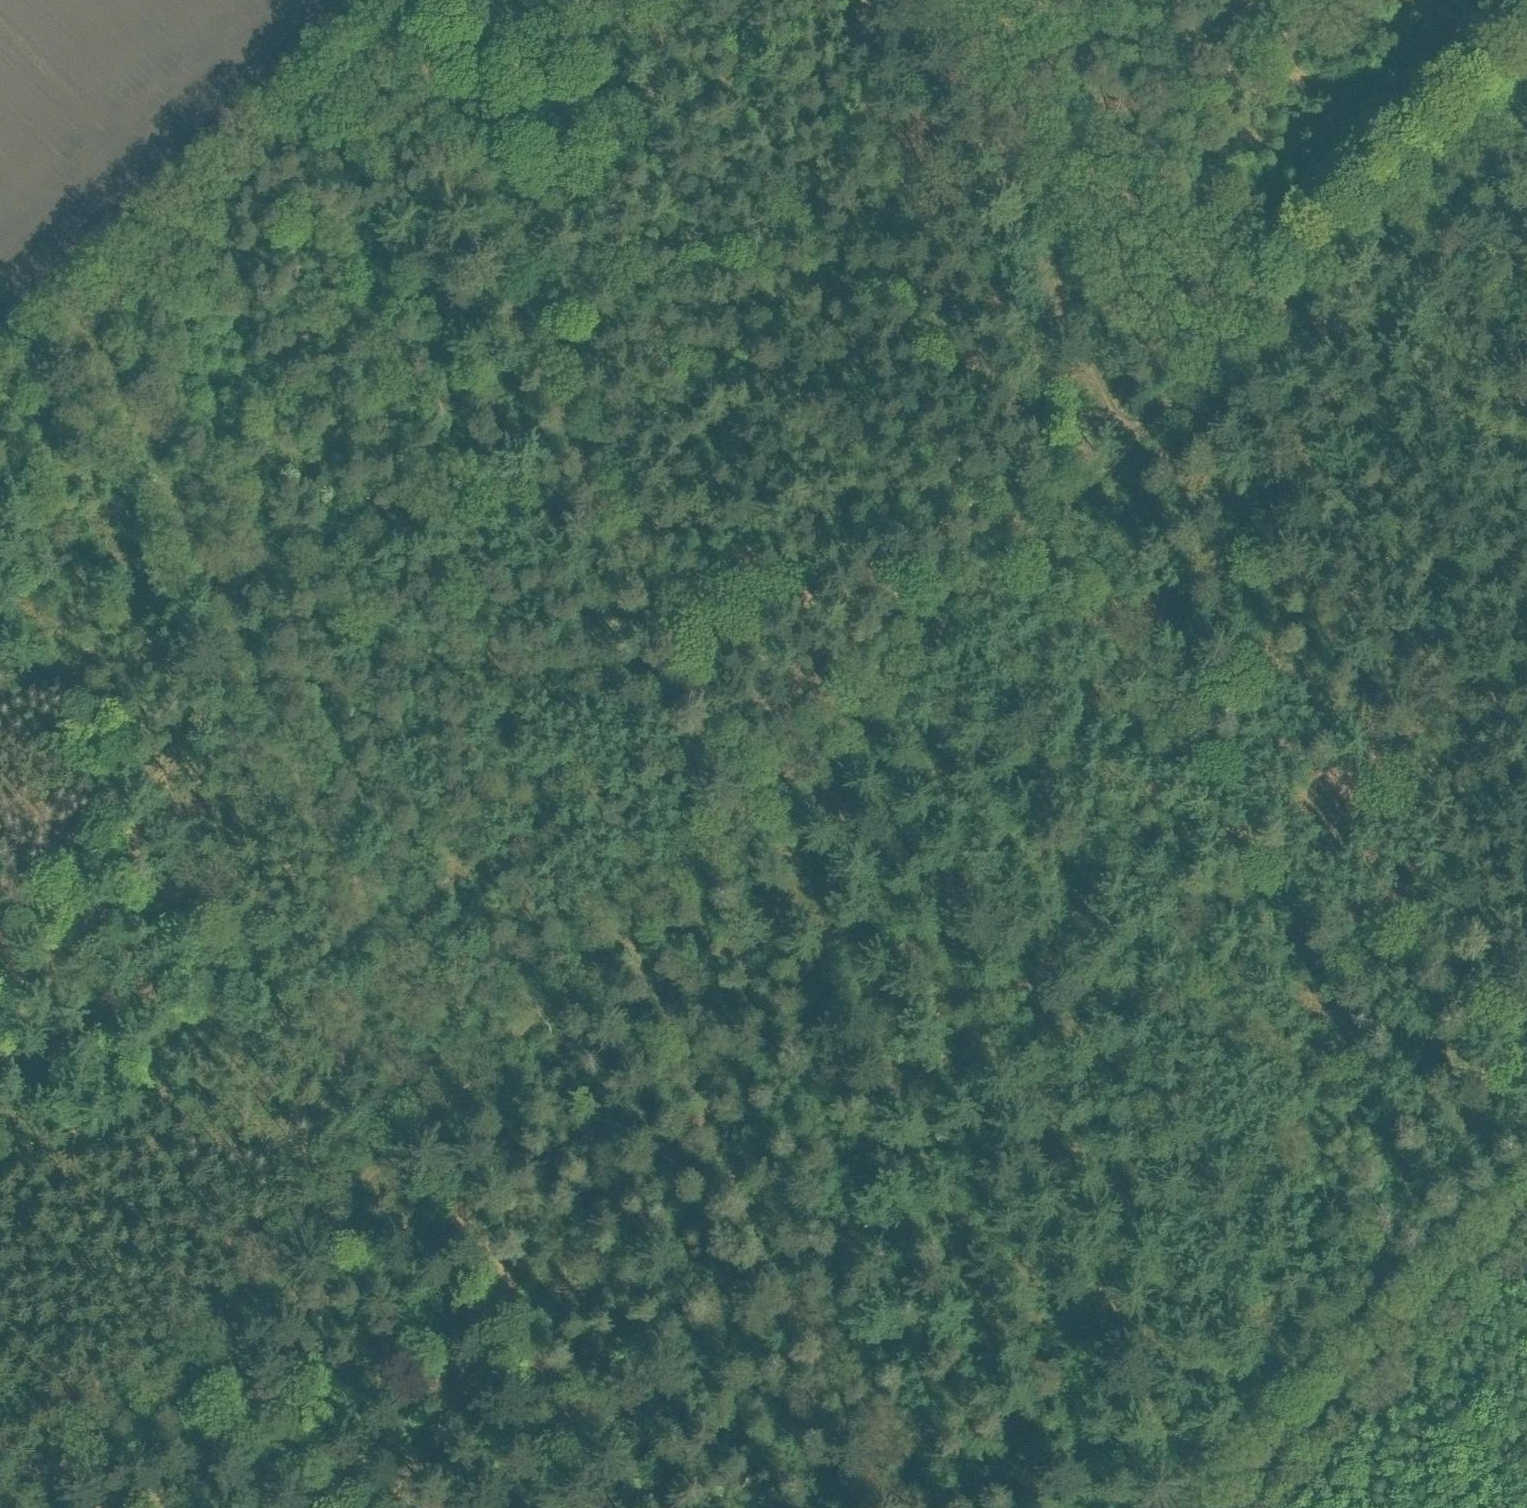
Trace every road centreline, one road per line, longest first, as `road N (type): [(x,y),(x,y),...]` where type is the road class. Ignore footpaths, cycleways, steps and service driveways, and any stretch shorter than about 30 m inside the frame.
road 1 (track): [(18,1507),(1120,435)]
road 2 (track): [(441,1092),(82,320)]
road 3 (track): [(0,397),(425,0)]
road 4 (track): [(1120,435),(1513,67)]
road 5 (track): [(611,1507),(422,1113)]
road 6 (track): [(1526,1203),(1220,1507)]
road 7 (track): [(983,145),(1120,435)]
road 8 (track): [(918,0),(983,145)]

